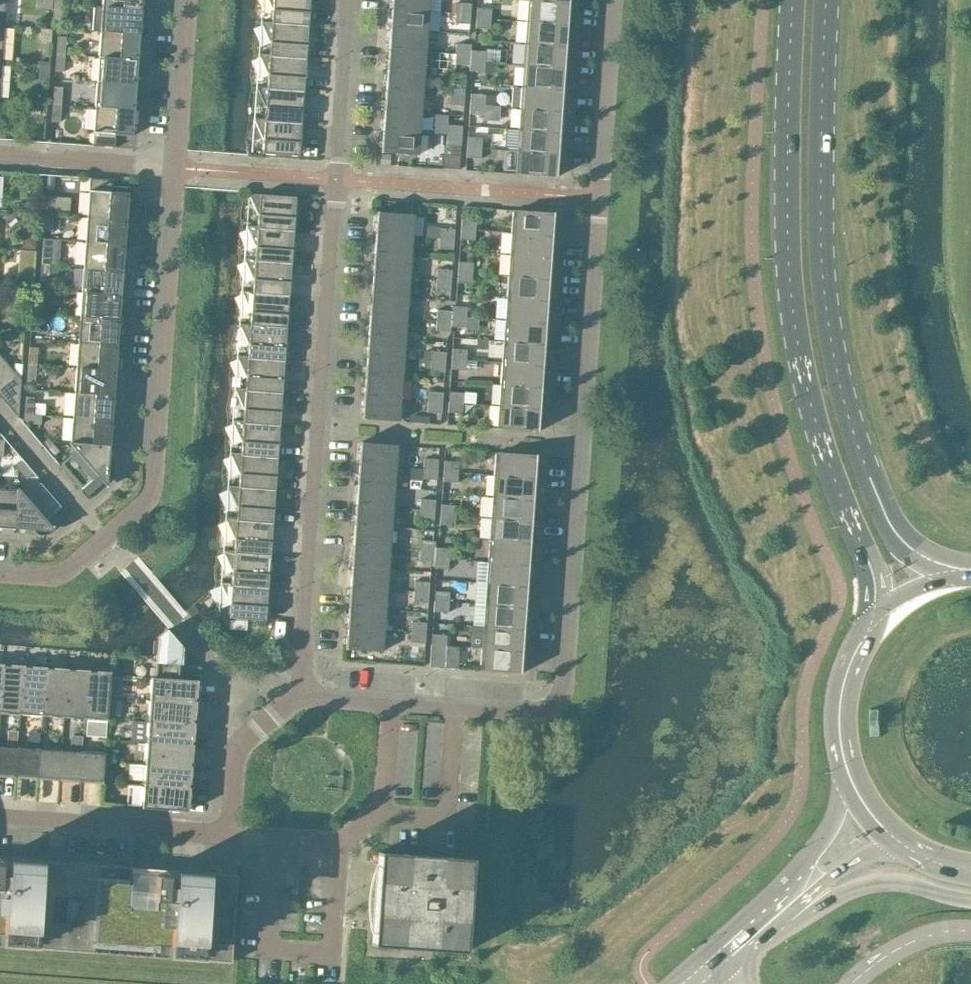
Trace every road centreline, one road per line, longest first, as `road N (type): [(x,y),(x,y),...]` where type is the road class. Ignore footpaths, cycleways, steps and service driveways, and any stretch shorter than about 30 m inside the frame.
road 1 (residential): [(612,0),(564,690),(537,714),(389,705)]
road 2 (residential): [(299,697),(351,0)]
road 3 (secondary): [(796,0),(788,143),(793,303),(819,442),(873,579),(870,628)]
road 4 (secondary): [(963,572),(900,539),(868,474),(846,404),(822,227),(826,0)]
road 5 (residential): [(175,168),(152,488),(72,567),(54,575),(0,572)]
road 6 (residential): [(229,834),(337,843),(382,813),(389,705)]
road 7 (tertiary): [(845,769),(833,819),(799,871),(701,958)]
road 8 (residential): [(0,819),(229,834)]
road 9 (residential): [(0,155),(175,168)]
road 10 (secondary): [(805,907),(881,884),(970,903)]
road 11 (residential): [(186,0),(175,168)]
road 12 (residential): [(299,697),(236,750),(229,834)]
road 13 (secondary): [(870,628),(840,695),(845,769)]
road 14 (unclassified): [(851,983),(914,941),(970,930)]

